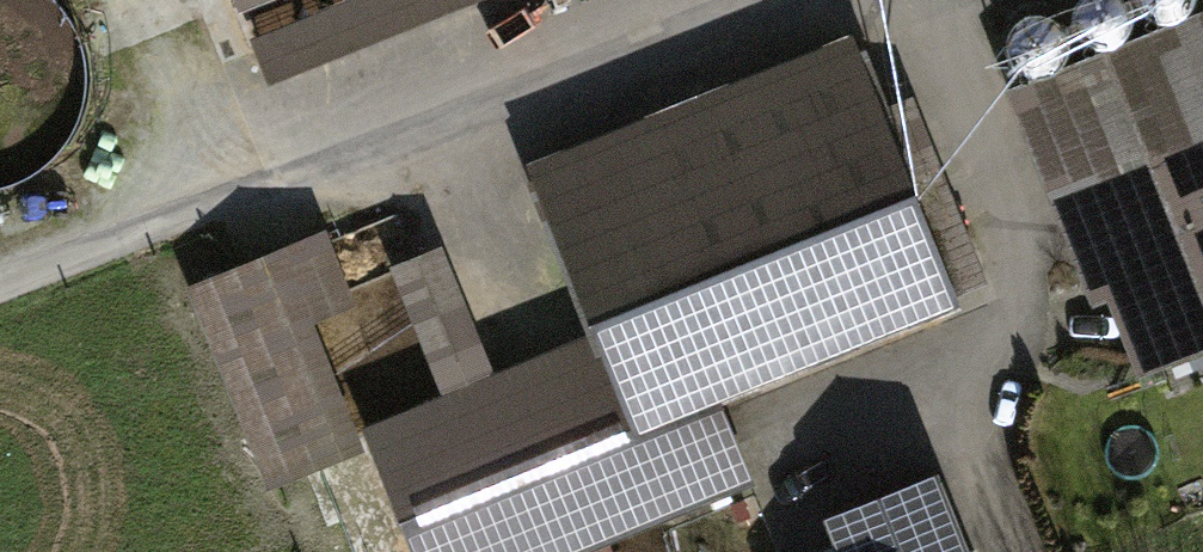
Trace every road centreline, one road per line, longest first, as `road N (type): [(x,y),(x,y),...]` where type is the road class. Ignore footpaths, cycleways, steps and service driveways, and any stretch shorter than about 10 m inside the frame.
road 1 (residential): [(718,0),(0,281)]
road 2 (residential): [(1054,551),(961,370),(1069,314),(960,0)]

